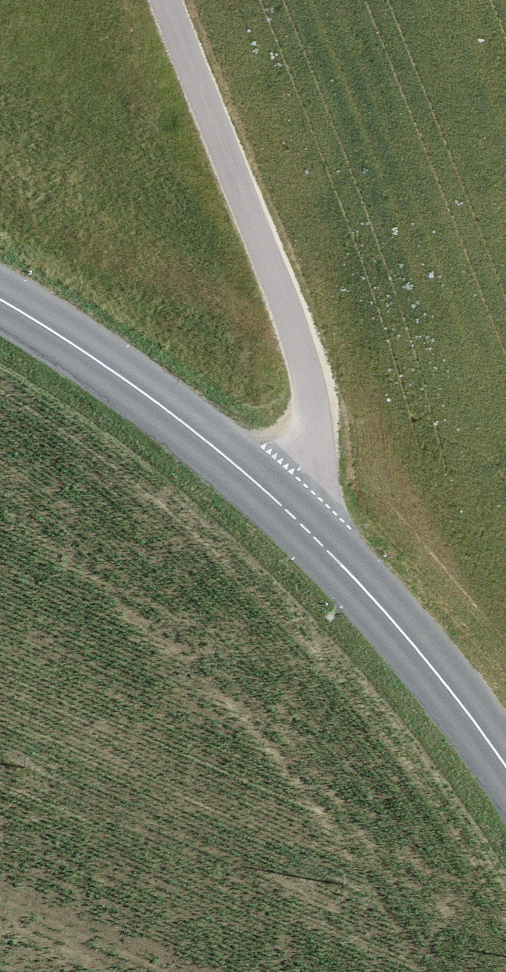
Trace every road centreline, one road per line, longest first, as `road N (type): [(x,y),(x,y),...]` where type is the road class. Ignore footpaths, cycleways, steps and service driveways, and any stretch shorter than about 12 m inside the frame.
road 1 (tertiary): [(0,340),(178,466),(379,641),(505,805)]
road 2 (track): [(144,0),(379,641)]

